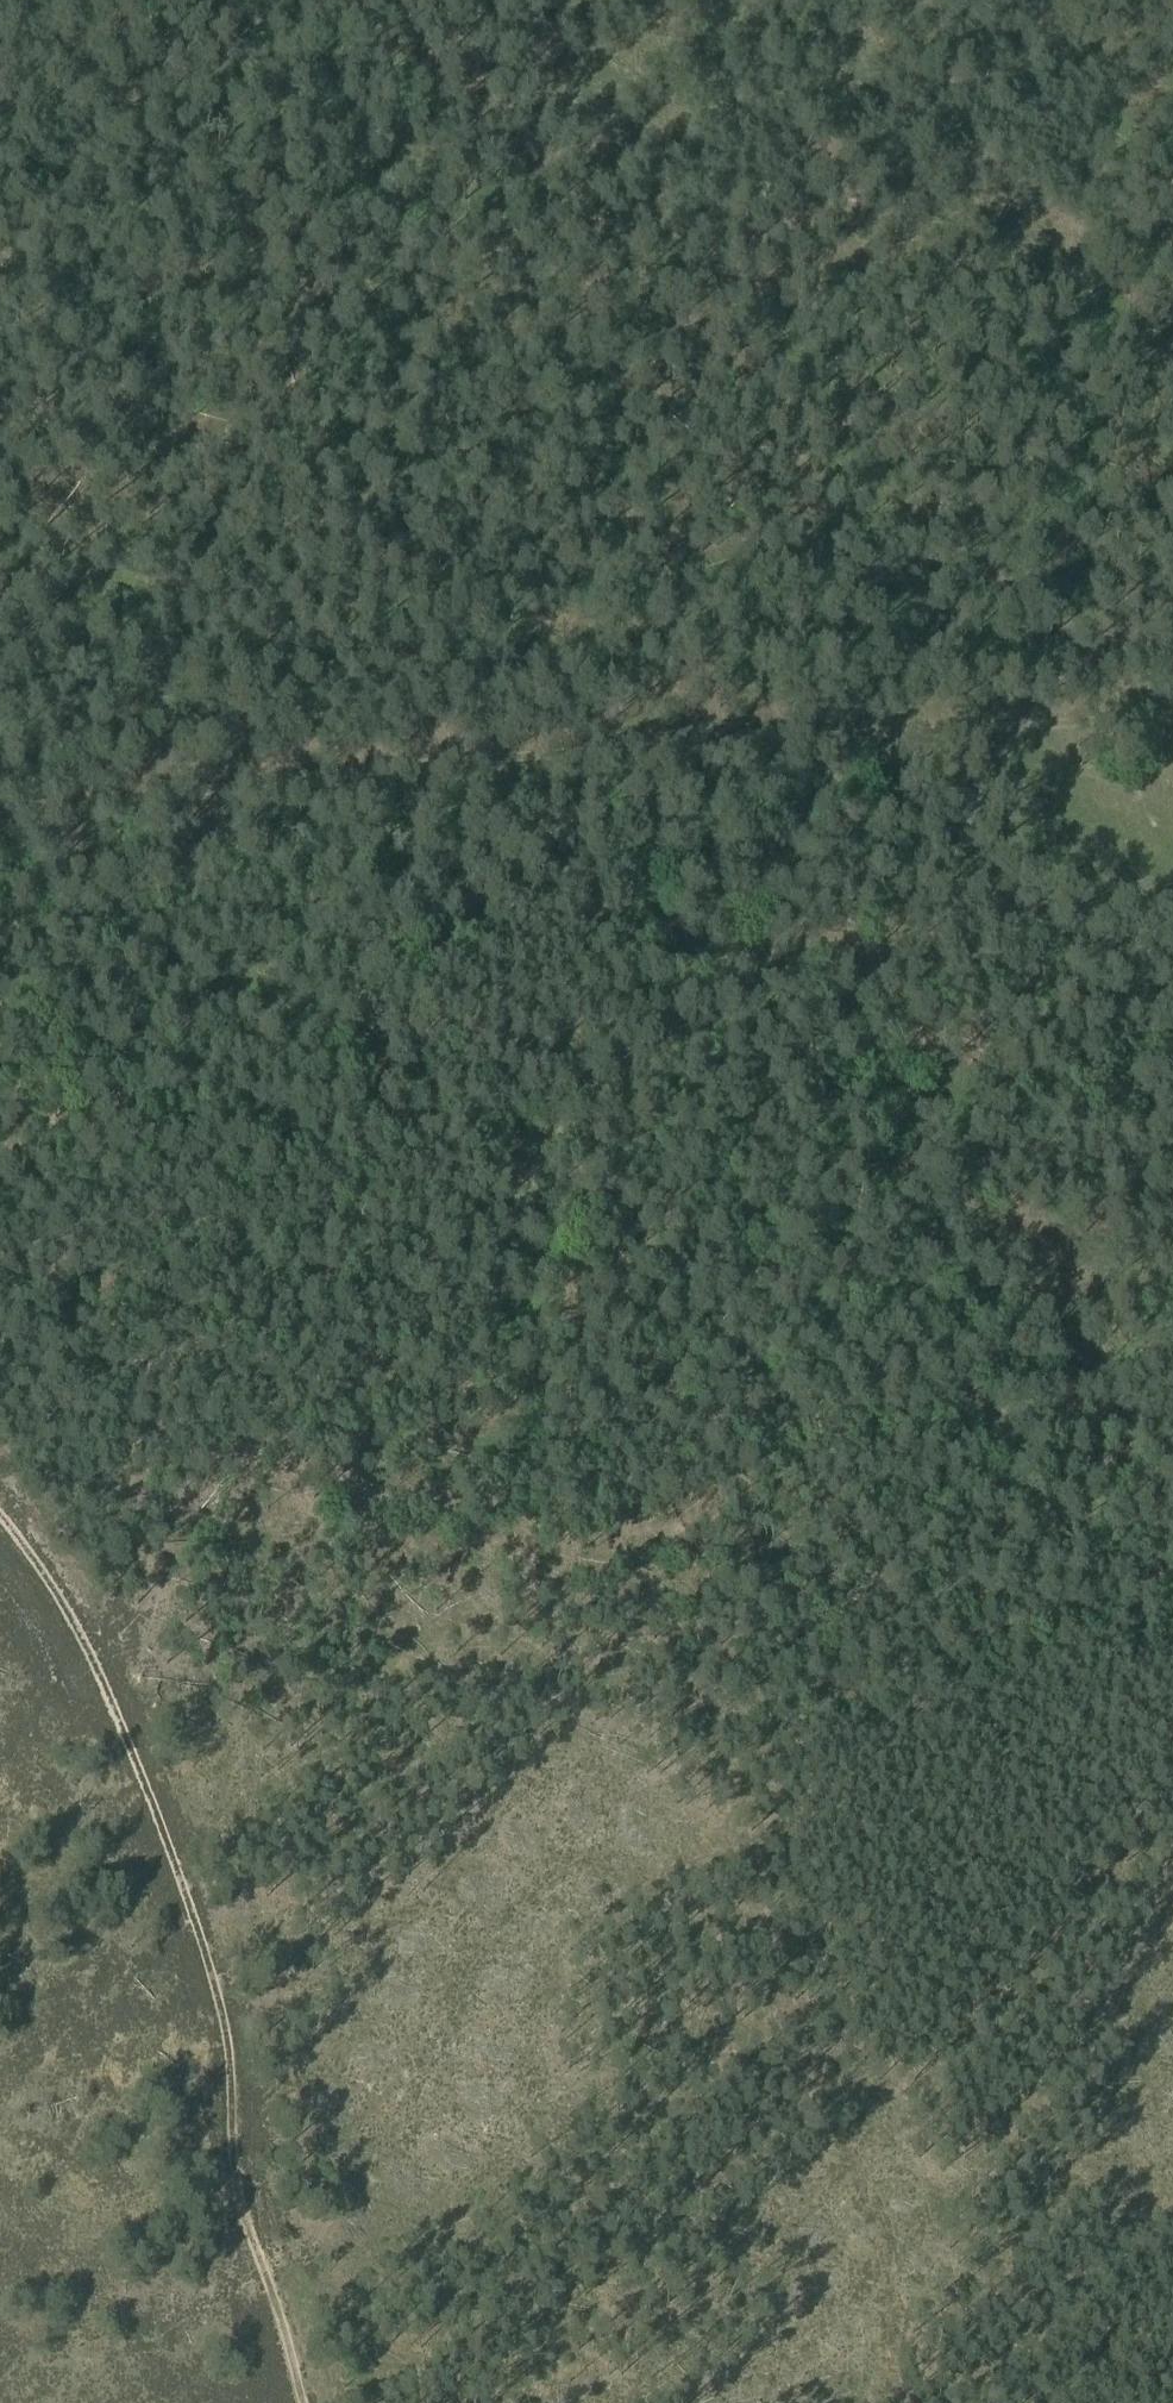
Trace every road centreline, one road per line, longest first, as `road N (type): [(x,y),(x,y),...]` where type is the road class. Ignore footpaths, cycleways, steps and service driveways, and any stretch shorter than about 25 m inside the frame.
road 1 (track): [(301,2402),(236,2184),(229,2056),(206,1956),(95,1664),(0,1516)]
road 2 (track): [(981,2402),(1172,2208)]

